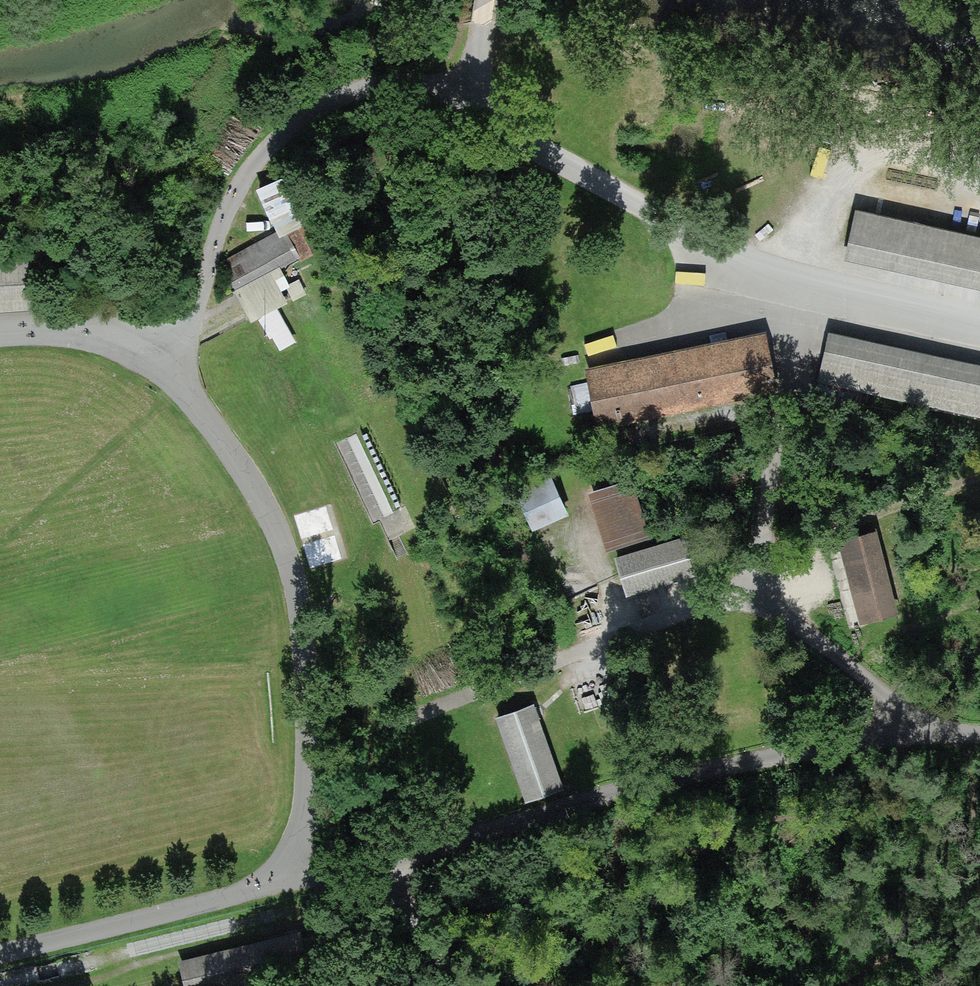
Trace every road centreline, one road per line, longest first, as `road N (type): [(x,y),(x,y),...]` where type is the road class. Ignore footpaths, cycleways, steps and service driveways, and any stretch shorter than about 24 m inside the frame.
road 1 (track): [(0,957),(169,920),(249,890),(296,861),(304,812),(282,559),(262,501),(211,420),(162,364),(108,333),(0,330)]
road 2 (track): [(296,861),(388,873),(485,825),(906,726),(979,729)]
road 3 (track): [(473,88),(526,145),(790,289),(979,337)]
road 4 (track): [(906,726),(745,593),(790,289)]
road 5 (track): [(473,88),(380,79),(293,107),(234,175),(162,364)]
road 6 (track): [(745,593),(412,711)]
road 7 (track): [(874,985),(940,856),(979,835)]
road 8 (track): [(388,873),(465,985)]

